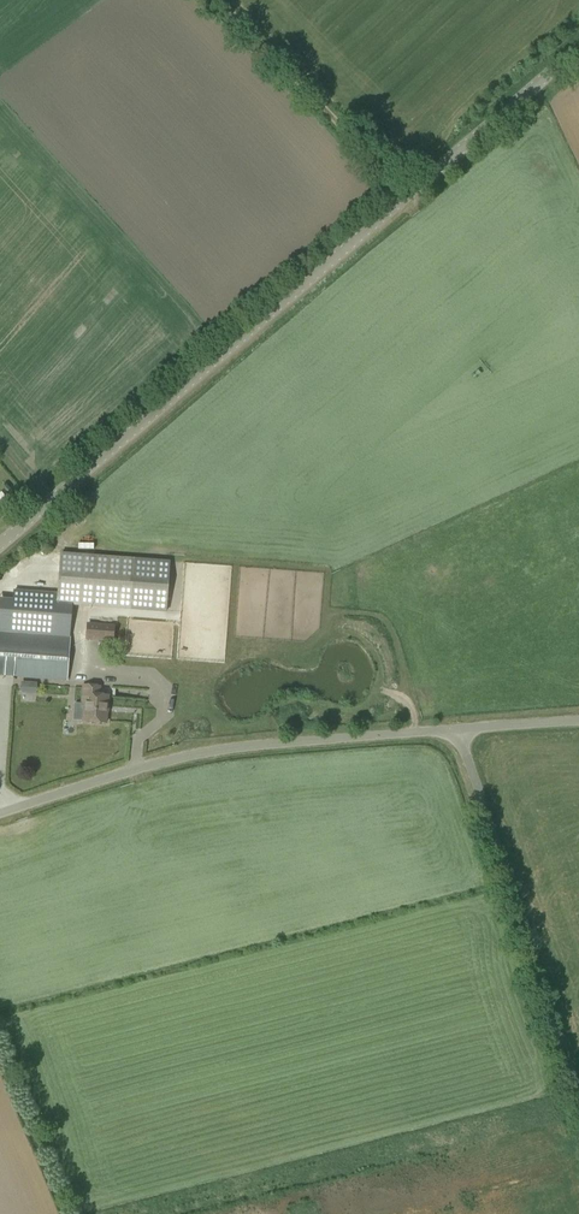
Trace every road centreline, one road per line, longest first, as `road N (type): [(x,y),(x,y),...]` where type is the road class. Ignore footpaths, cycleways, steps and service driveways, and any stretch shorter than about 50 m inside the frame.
road 1 (tertiary): [(0,542),(578,46)]
road 2 (unclassified): [(458,730),(230,748),(140,766),(0,812)]
road 3 (unclassified): [(578,1070),(458,730)]
road 4 (track): [(219,0),(404,196)]
road 5 (unclassified): [(578,721),(458,730)]

